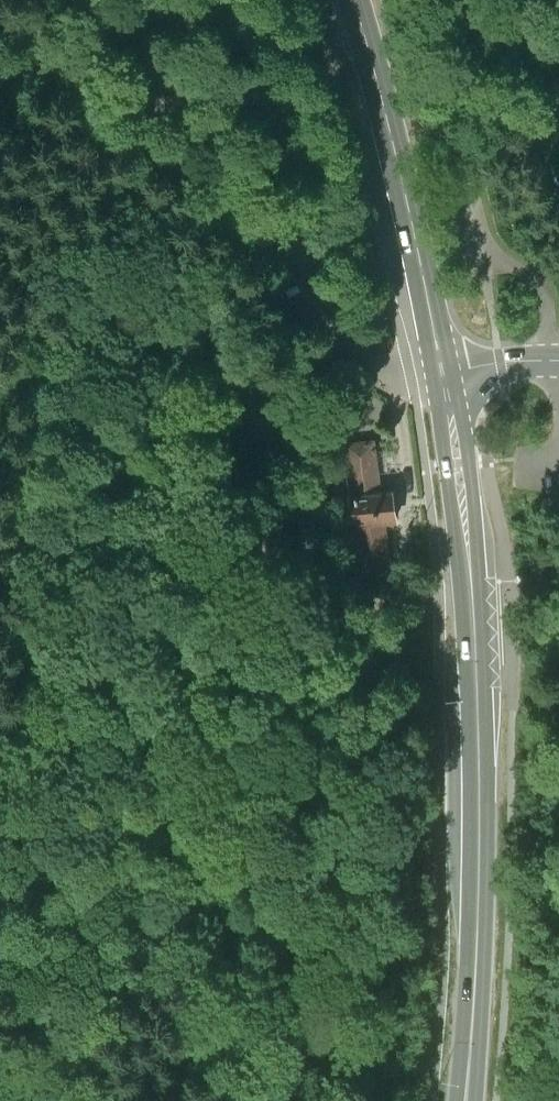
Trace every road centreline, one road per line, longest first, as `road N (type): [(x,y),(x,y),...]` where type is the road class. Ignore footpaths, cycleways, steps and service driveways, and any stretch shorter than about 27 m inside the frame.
road 1 (primary): [(465,1100),(480,781),(472,590),(442,373)]
road 2 (primary): [(442,373),(352,0)]
road 3 (track): [(261,189),(171,111),(83,64)]
road 4 (track): [(459,151),(463,0)]
road 5 (track): [(0,160),(23,41)]

